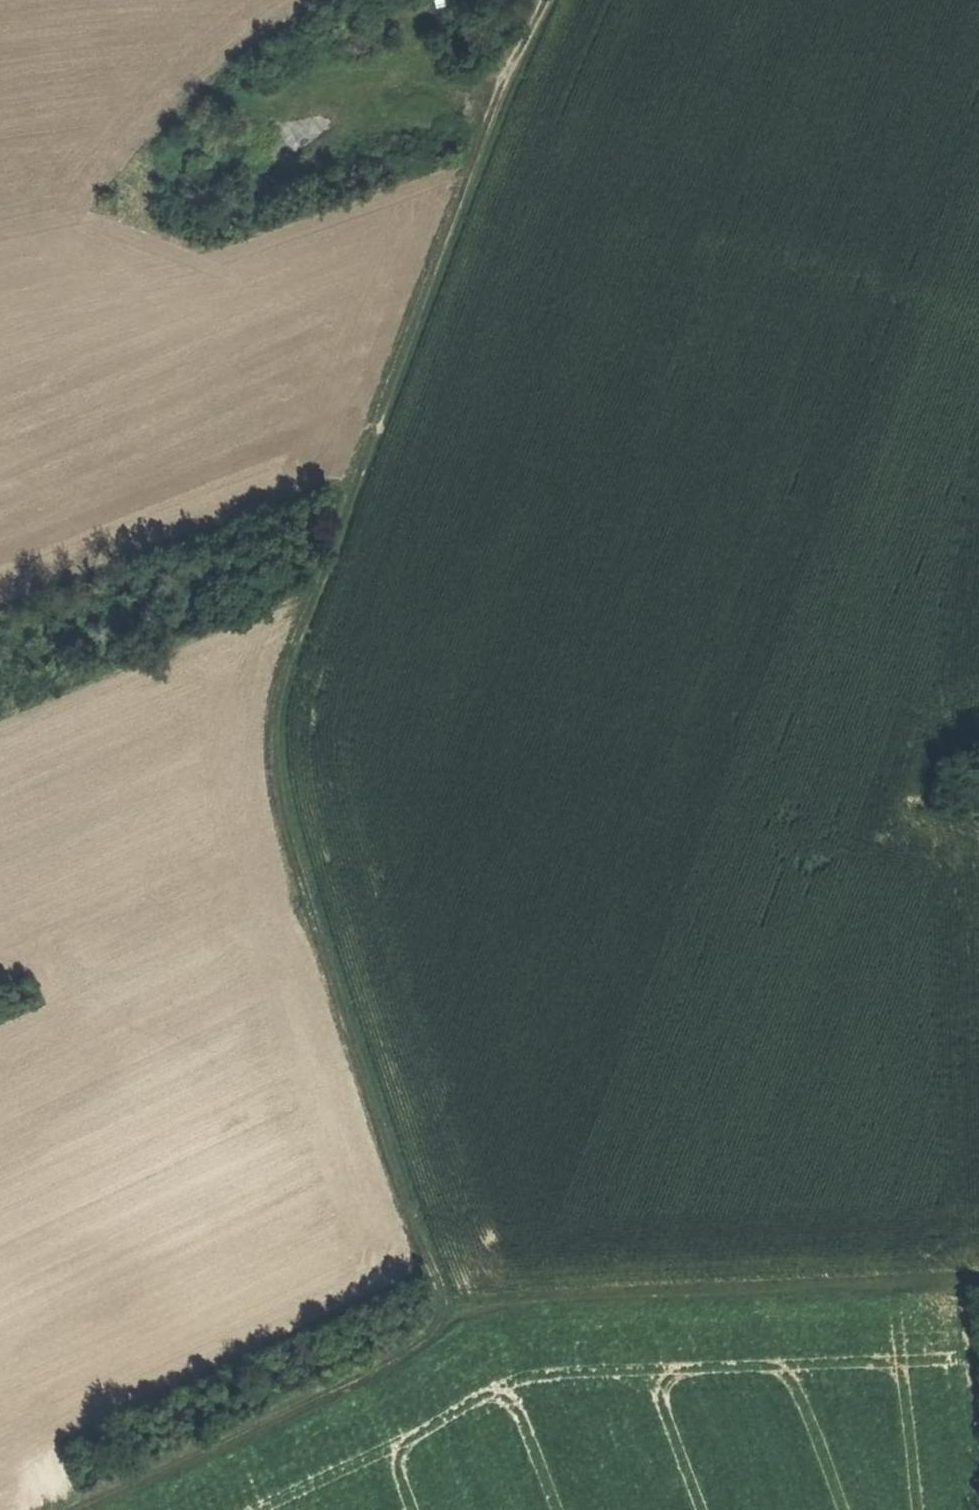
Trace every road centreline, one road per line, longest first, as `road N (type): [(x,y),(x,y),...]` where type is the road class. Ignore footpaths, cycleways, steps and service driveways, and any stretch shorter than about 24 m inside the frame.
road 1 (track): [(545,0),(431,272),(271,724),(288,834),(444,1315),(414,1354),(75,1509)]
road 2 (track): [(978,1280),(509,1305),(478,1310),(435,1335)]

